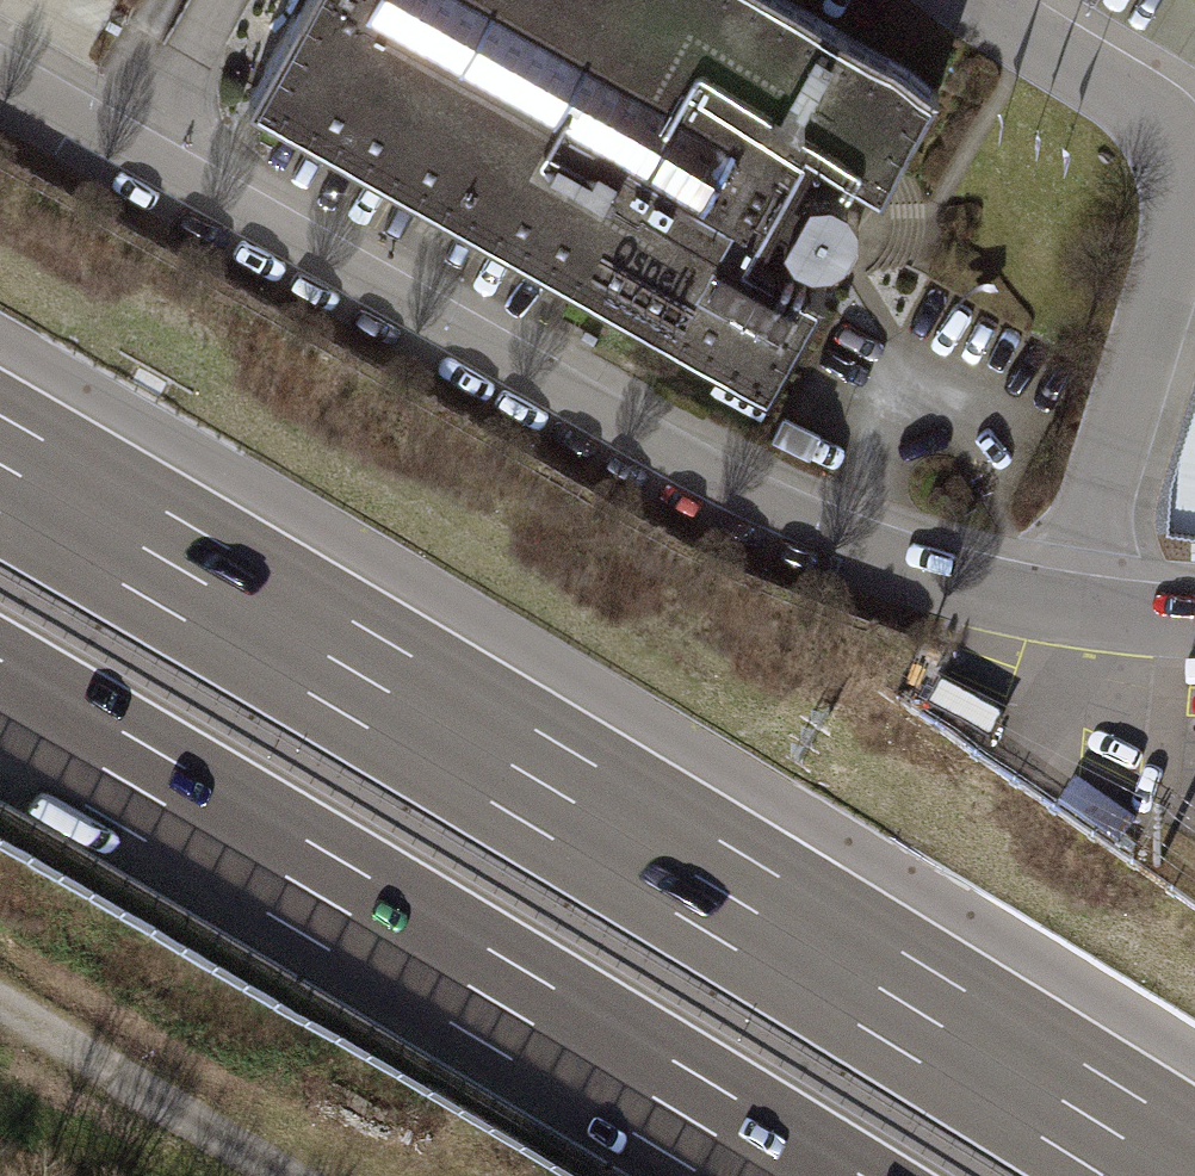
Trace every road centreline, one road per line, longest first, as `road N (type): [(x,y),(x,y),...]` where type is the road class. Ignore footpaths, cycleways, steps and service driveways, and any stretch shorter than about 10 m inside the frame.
road 1 (motorway): [(1183,1175),(576,804),(0,465)]
road 2 (residential): [(1079,596),(881,551),(794,512),(0,74)]
road 3 (motorway): [(0,709),(781,1175)]
road 4 (residential): [(1079,596),(1194,187)]
road 5 (residential): [(1194,148),(1158,91),(997,0)]

